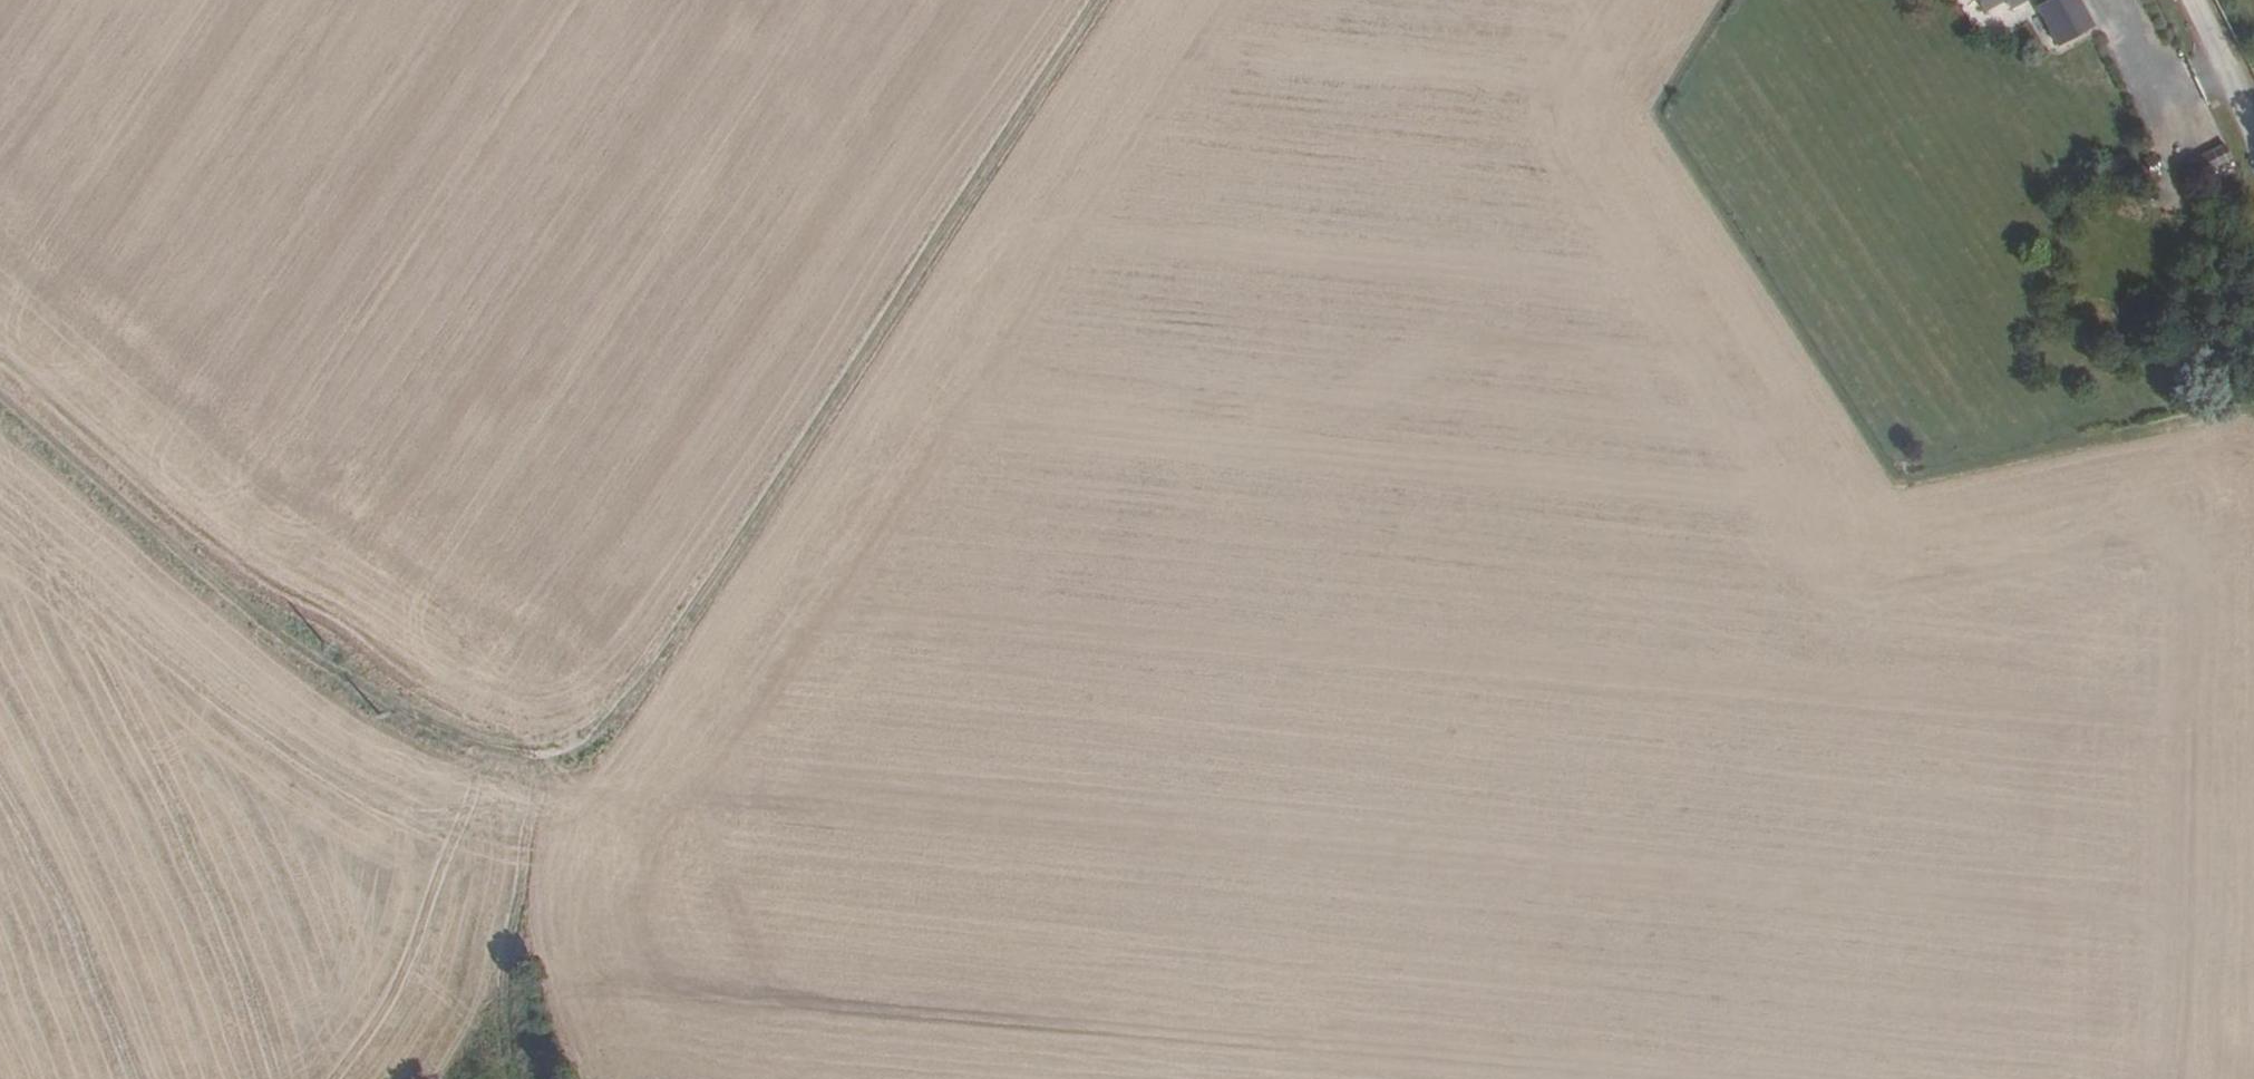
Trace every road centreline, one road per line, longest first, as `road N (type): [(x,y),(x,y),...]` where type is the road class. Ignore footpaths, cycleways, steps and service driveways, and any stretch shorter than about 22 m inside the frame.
road 1 (track): [(0,405),(414,741),(508,770),(565,755),(622,704),(1090,0)]
road 2 (residential): [(2253,150),(2219,43),(2195,0)]

